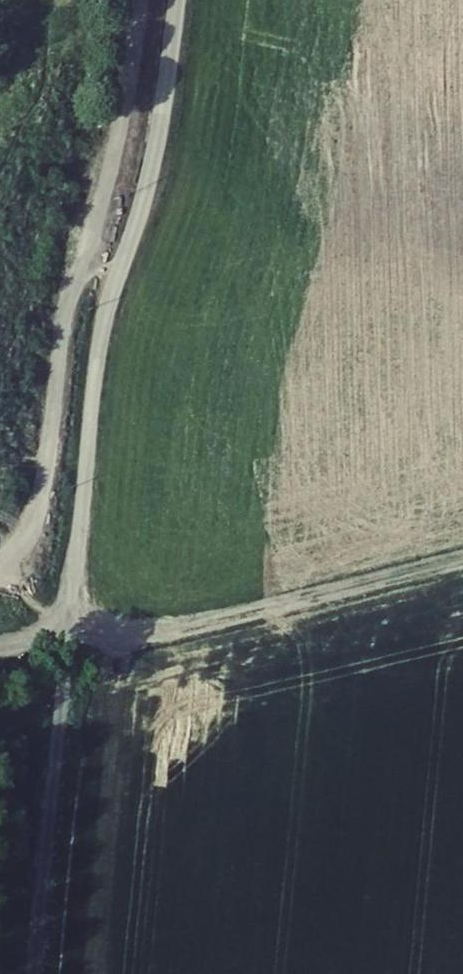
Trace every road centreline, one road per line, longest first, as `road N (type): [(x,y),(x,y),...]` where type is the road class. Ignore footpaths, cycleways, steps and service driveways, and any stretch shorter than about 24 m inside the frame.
road 1 (residential): [(176,0),(154,161),(96,358),(69,622)]
road 2 (track): [(0,569),(25,541),(47,476),(62,322),(104,195),(141,0)]
road 3 (track): [(69,622),(100,636),(150,638),(462,556)]
road 4 (track): [(65,652),(34,973)]

